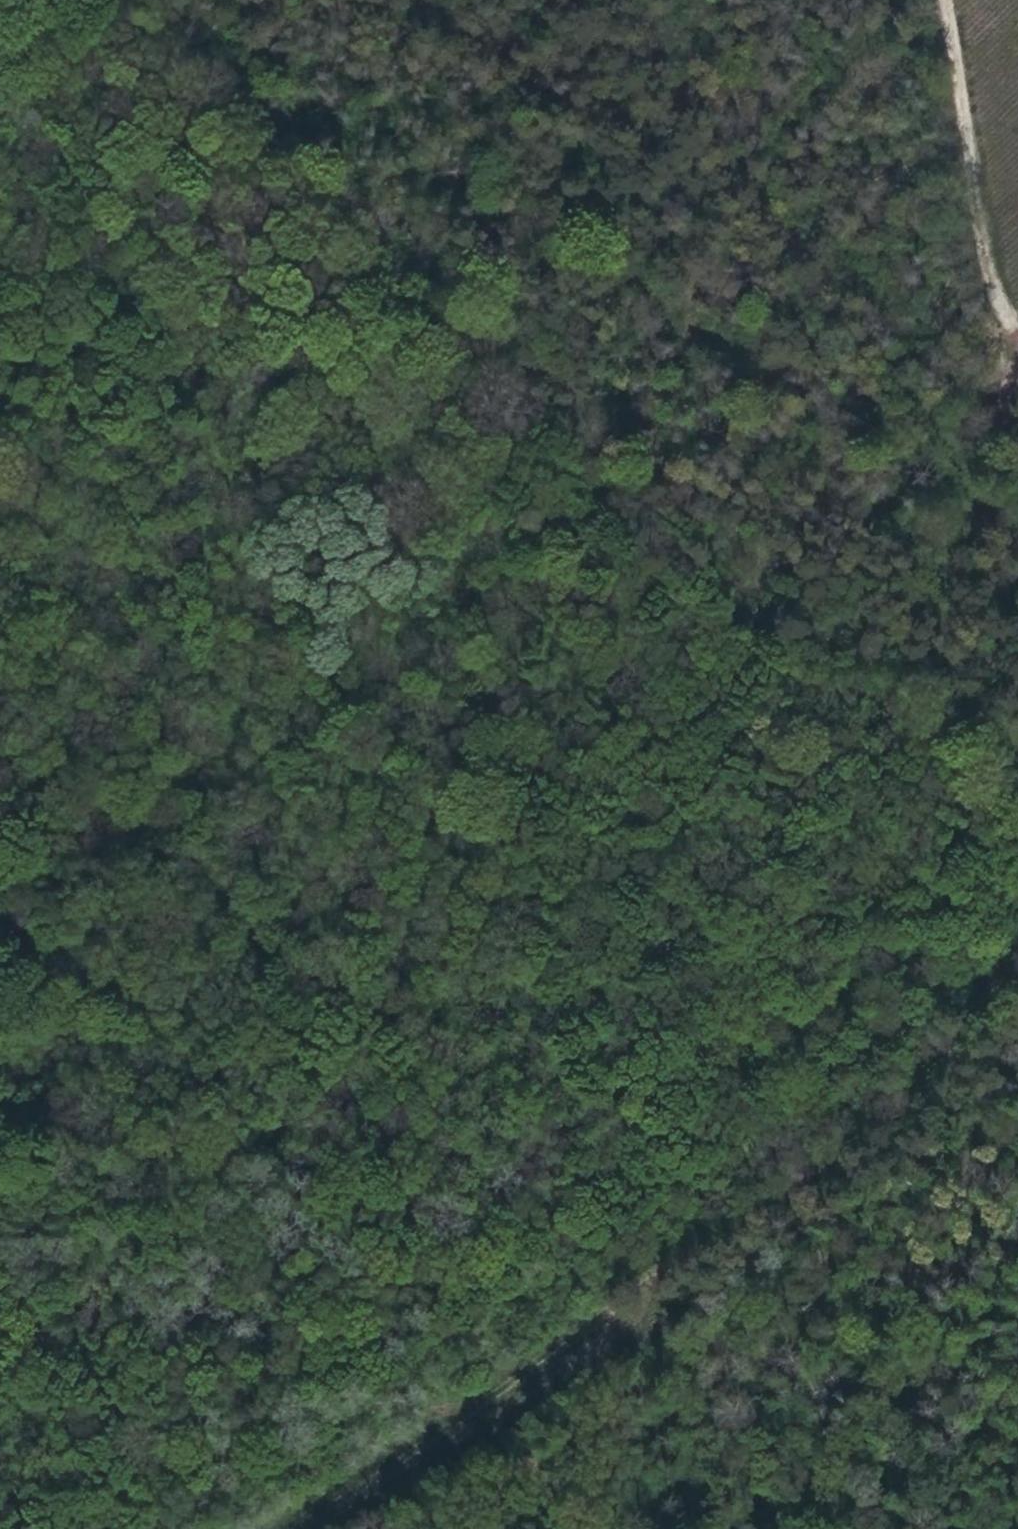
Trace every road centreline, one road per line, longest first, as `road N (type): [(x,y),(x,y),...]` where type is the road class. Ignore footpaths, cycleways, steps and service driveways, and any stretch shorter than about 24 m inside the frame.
road 1 (track): [(1017,954),(954,1075),(672,1246),(408,1474),(319,1528)]
road 2 (track): [(1013,325),(974,240),(947,0)]

